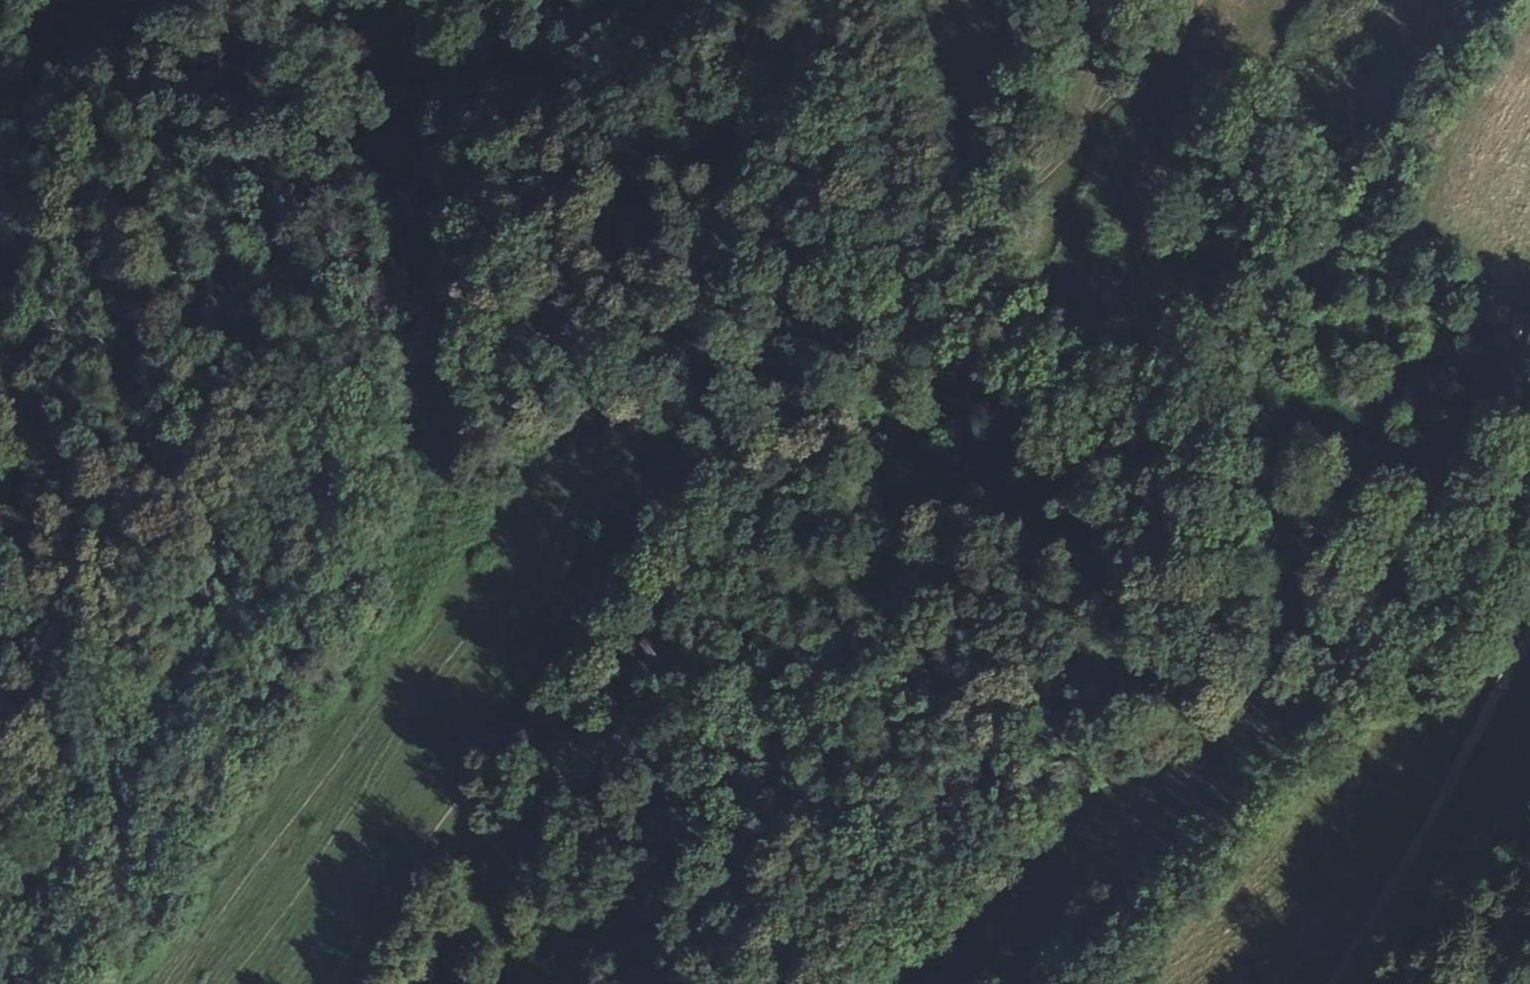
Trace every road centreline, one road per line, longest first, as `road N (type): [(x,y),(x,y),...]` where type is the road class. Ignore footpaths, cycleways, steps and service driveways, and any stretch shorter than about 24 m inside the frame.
road 1 (track): [(1529,647),(1345,983)]

